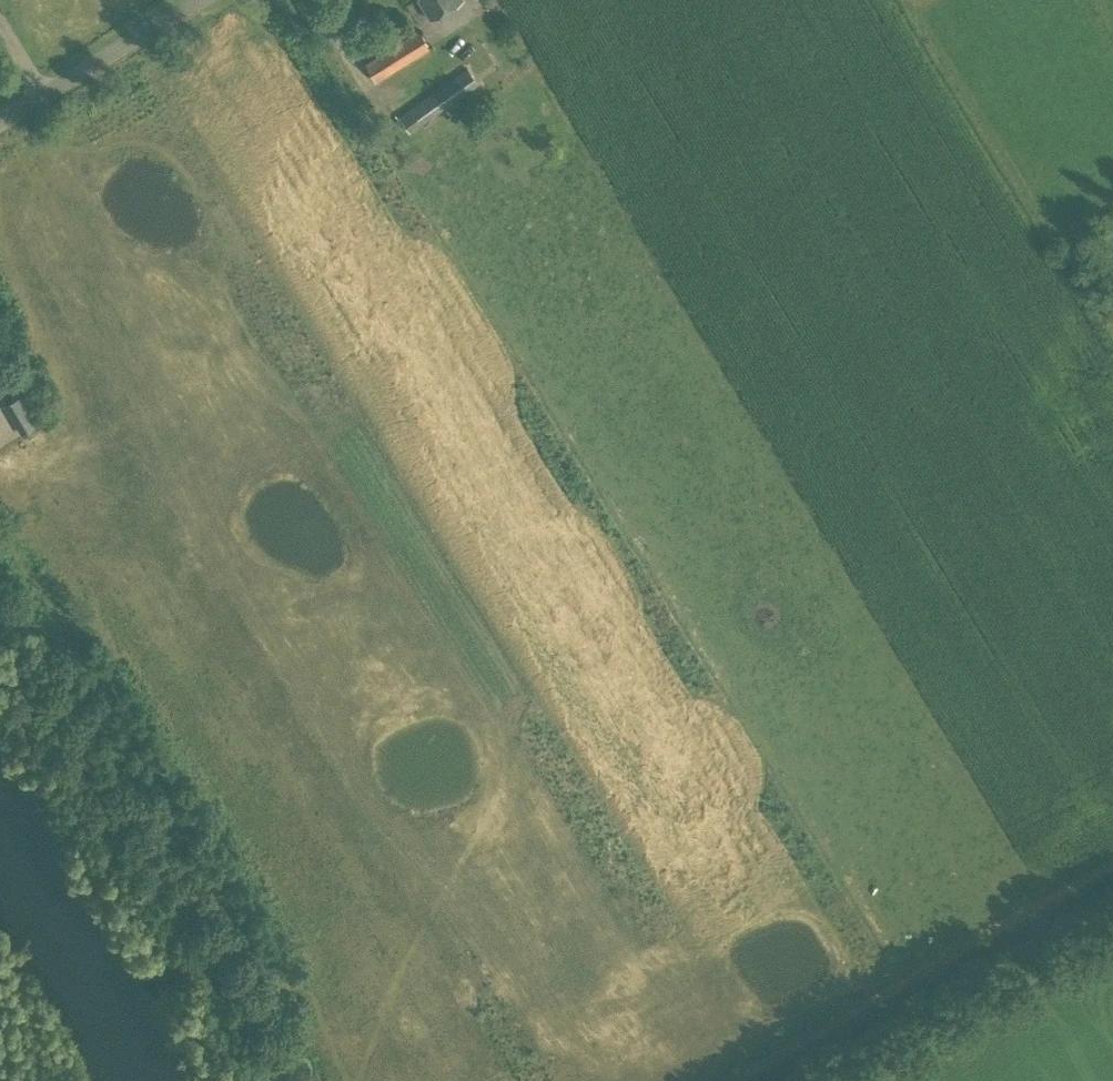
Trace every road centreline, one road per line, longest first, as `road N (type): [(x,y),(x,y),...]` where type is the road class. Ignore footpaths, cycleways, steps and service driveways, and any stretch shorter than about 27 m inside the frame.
road 1 (unclassified): [(0,125),(200,0)]

